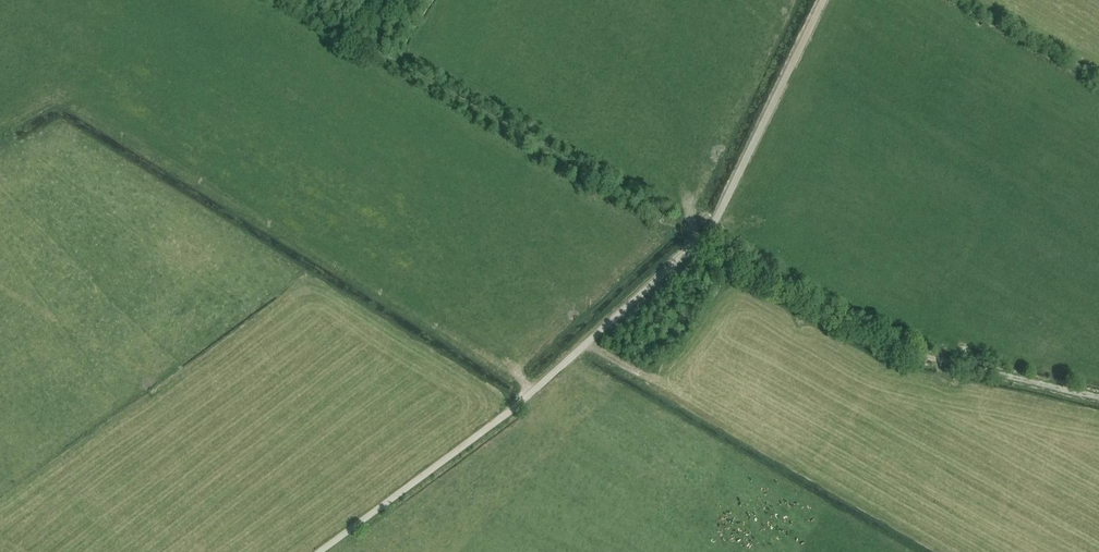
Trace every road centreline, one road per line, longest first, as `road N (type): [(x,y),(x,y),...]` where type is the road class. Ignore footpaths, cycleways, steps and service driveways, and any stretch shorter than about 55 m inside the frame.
road 1 (track): [(318,551),(518,404),(703,237)]
road 2 (track): [(282,0),(703,237)]
road 3 (track): [(703,237),(888,345),(1098,398)]
road 4 (track): [(703,237),(824,0)]

